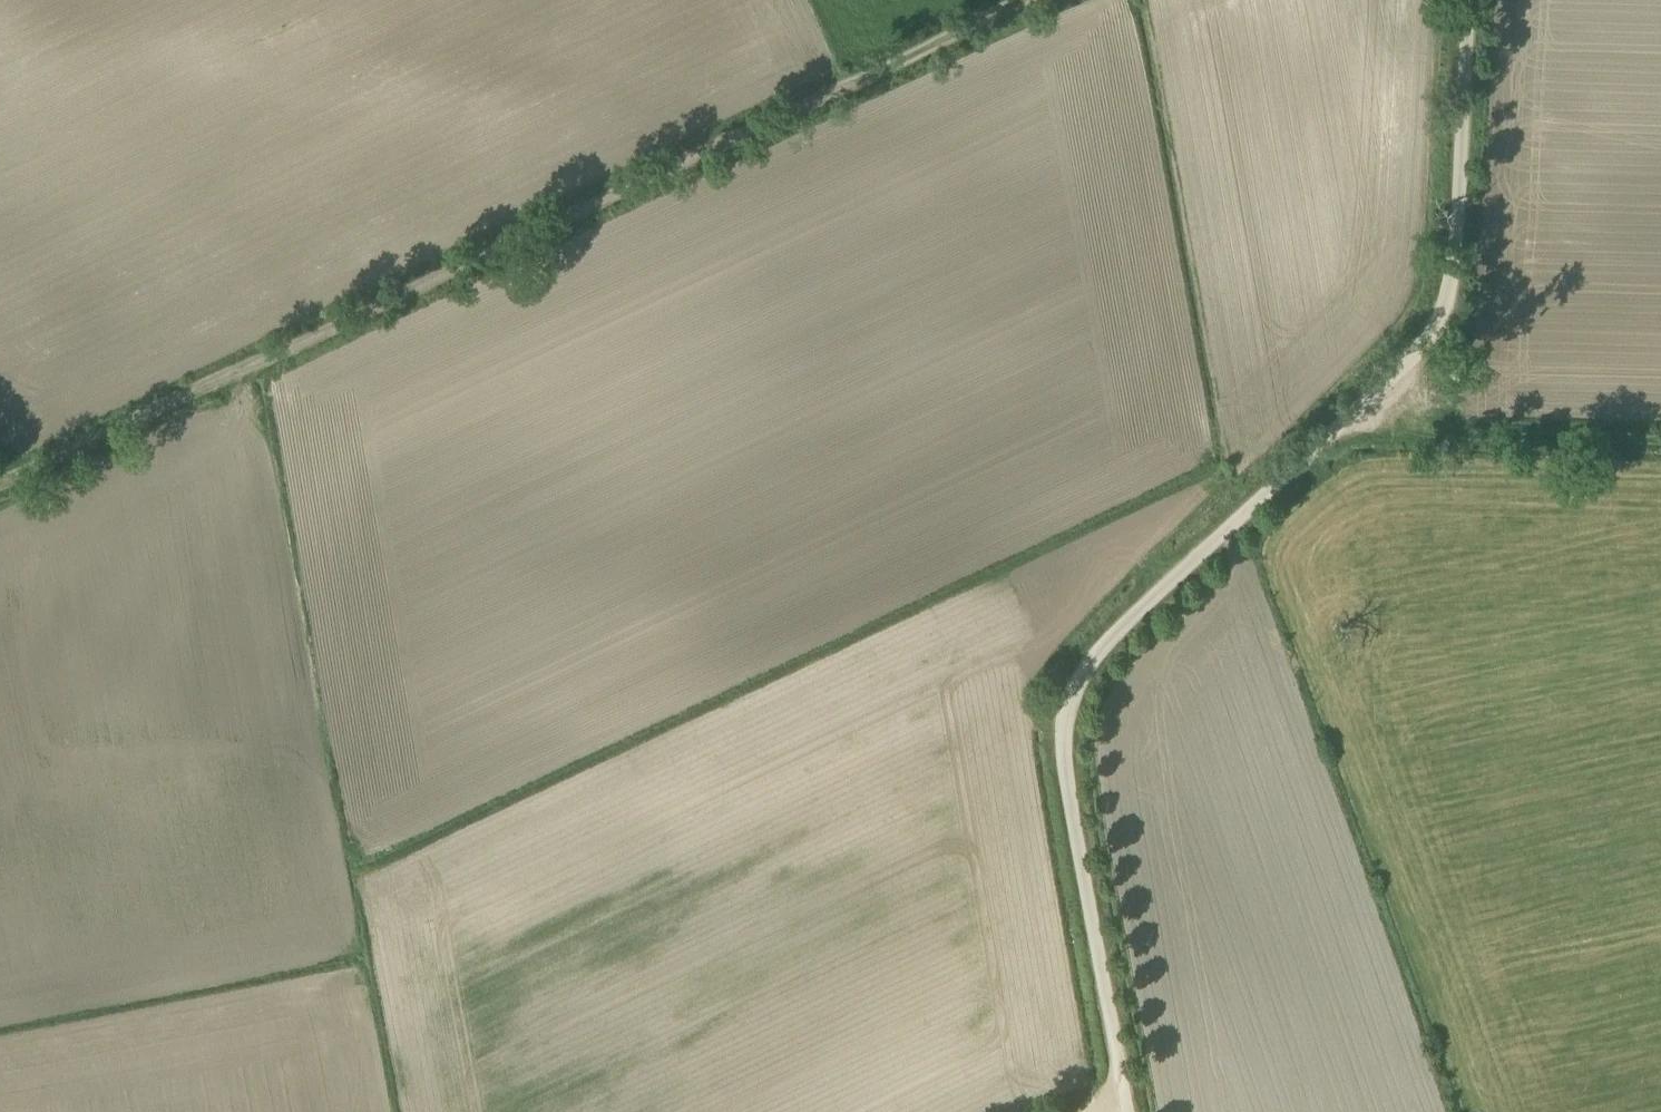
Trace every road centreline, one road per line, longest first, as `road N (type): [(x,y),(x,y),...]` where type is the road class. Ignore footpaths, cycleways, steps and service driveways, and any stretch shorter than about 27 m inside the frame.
road 1 (unclassified): [(1117,1111),(1064,797),(1066,713),(1094,643),(1416,353),(1440,311),(1456,225),(1467,0)]
road 2 (track): [(1024,0),(718,136),(0,484)]
road 3 (track): [(1660,442),(1328,437)]

